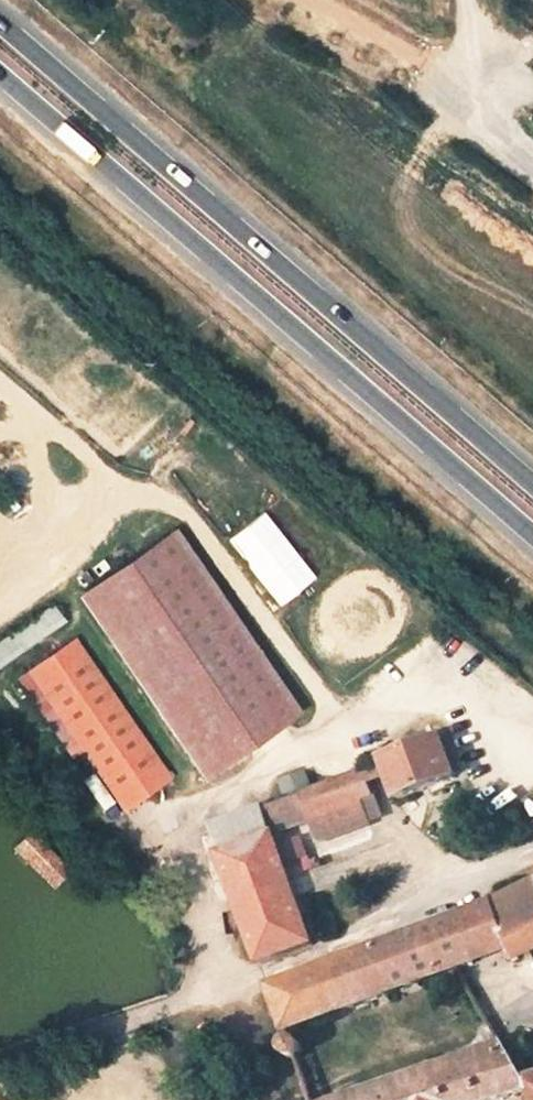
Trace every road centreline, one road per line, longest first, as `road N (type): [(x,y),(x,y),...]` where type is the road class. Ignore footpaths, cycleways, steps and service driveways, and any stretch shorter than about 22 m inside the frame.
road 1 (primary): [(532,478),(0,18)]
road 2 (primary): [(0,75),(532,530)]
road 3 (unclassified): [(532,154),(473,108),(467,0)]

